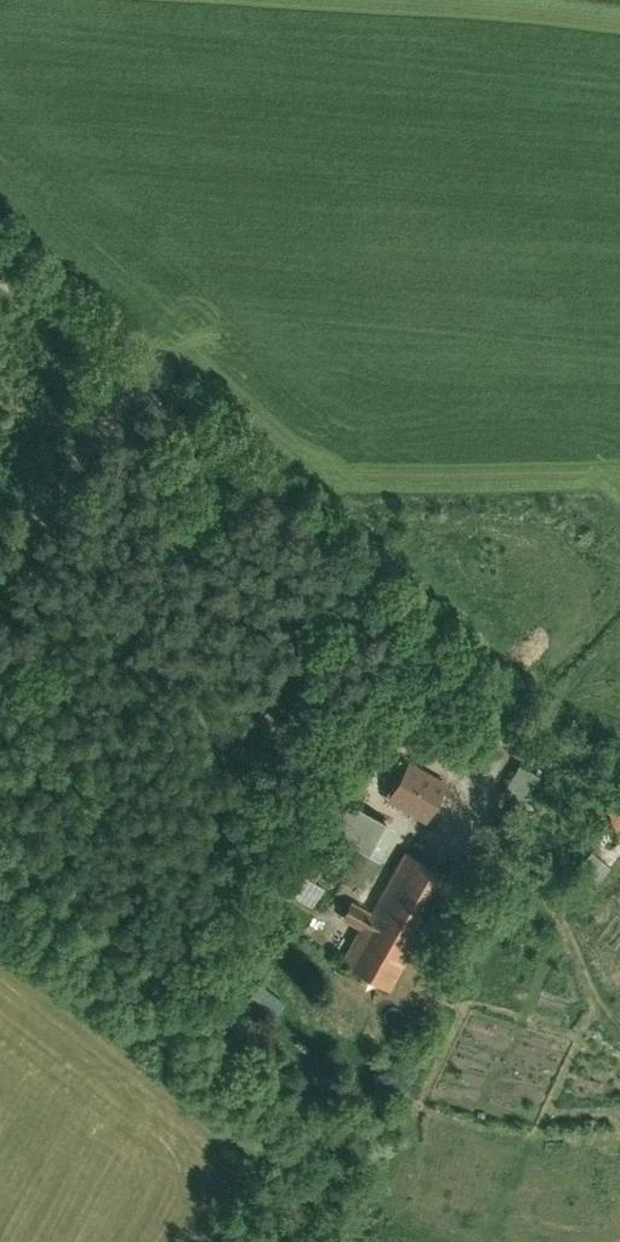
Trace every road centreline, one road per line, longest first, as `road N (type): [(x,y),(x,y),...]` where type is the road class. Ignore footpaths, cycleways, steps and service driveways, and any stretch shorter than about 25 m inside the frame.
road 1 (track): [(142,378),(501,708),(505,725),(483,843)]
road 2 (track): [(142,378),(0,586)]
road 3 (track): [(619,1040),(590,995),(565,923),(531,877),(483,843)]
road 4 (track): [(142,378),(0,267)]

